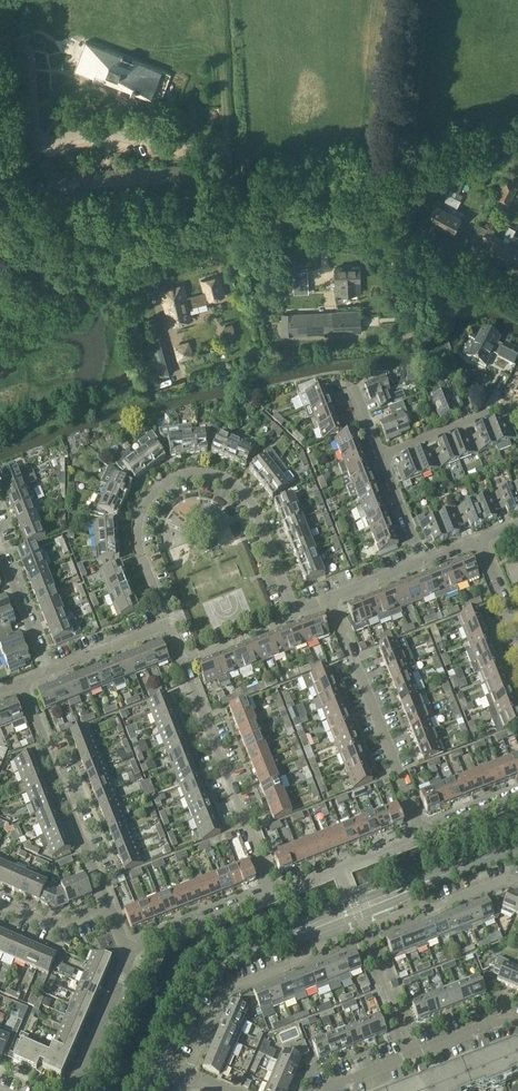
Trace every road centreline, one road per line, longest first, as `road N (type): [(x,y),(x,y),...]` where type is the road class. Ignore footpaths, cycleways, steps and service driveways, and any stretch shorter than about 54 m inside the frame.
road 1 (tertiary): [(517,856),(479,863),(220,957),(201,969),(163,1066)]
road 2 (residential): [(130,955),(273,894),(183,661)]
road 3 (residential): [(329,598),(291,604),(248,497),(225,478),(185,474),(155,490),(138,524),(167,626)]
road 4 (residential): [(329,598),(423,833),(517,795)]
road 5 (unclassified): [(0,330),(152,249),(232,220)]
road 6 (residential): [(110,905),(21,681)]
road 7 (residential): [(517,1027),(493,1024),(327,1090)]
road 8 (unclassified): [(399,234),(328,220),(232,220)]
road 9 (residential): [(184,1074),(220,992),(291,964)]
road 10 (residential): [(75,1090),(130,955)]
road 11 (residential): [(517,413),(496,407),(382,455)]
road 12 (residential): [(517,296),(399,234)]
road 13 (residential): [(46,671),(167,626)]
road 14 (residential): [(46,671),(0,554)]

